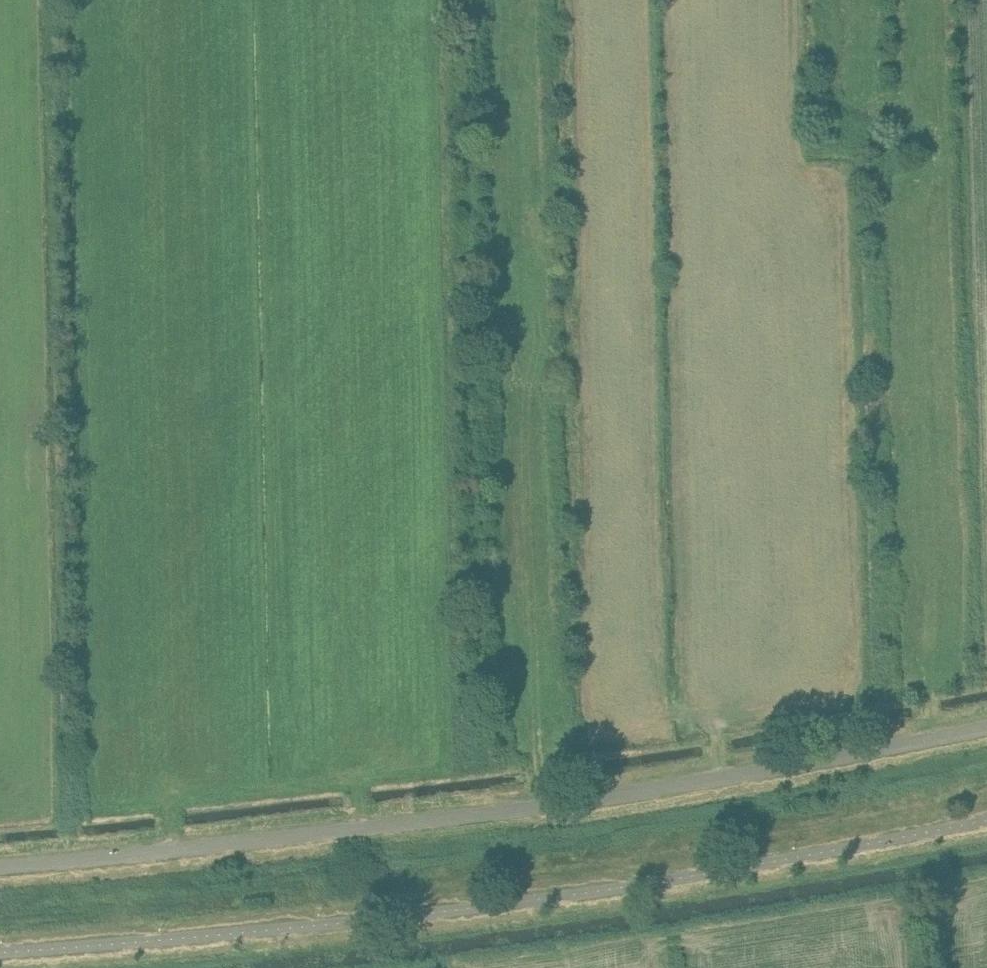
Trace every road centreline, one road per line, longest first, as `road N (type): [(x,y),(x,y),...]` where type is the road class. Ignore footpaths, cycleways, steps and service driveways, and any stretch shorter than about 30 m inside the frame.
road 1 (unclassified): [(0,863),(494,813),(986,727)]

